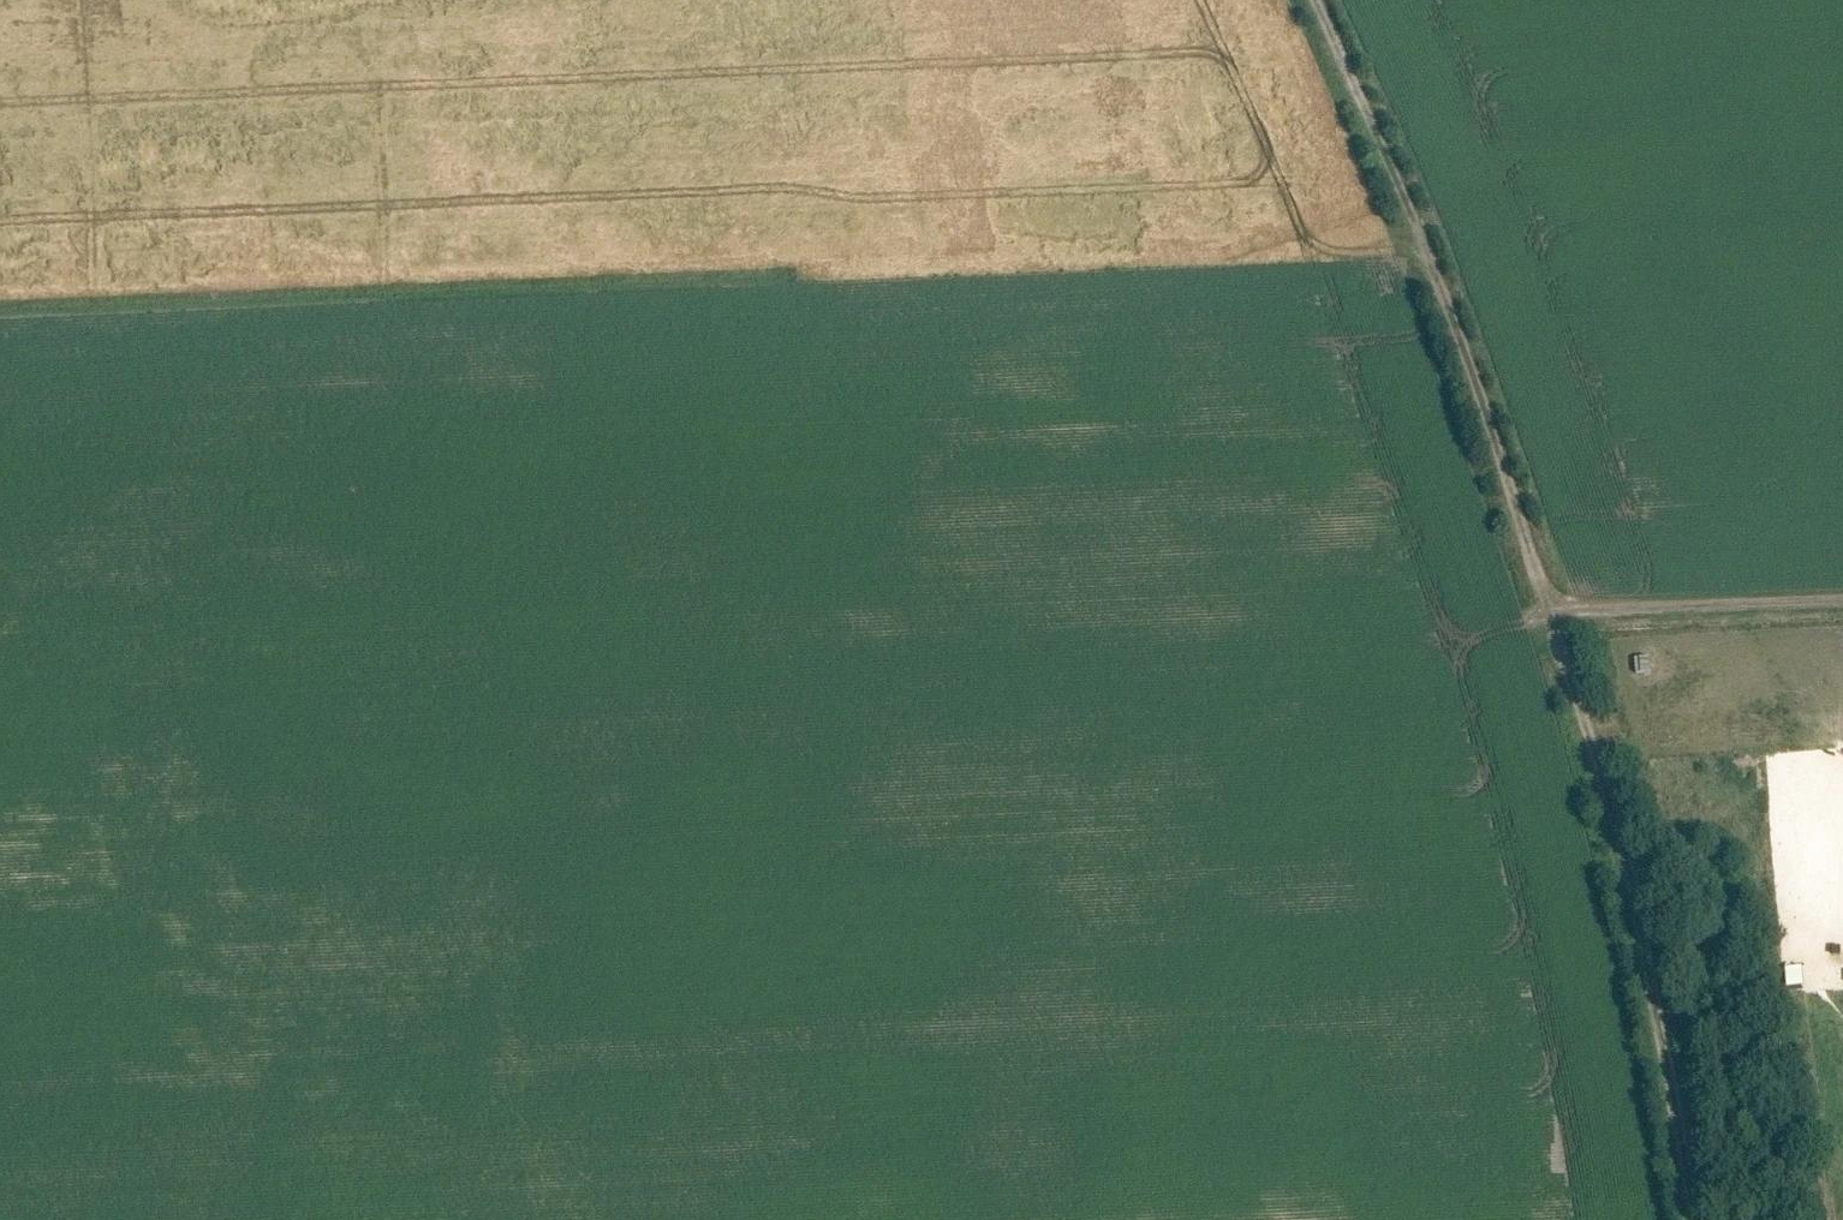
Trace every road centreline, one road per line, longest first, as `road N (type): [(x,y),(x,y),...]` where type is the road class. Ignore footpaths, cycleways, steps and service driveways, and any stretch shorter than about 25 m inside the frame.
road 1 (track): [(1313,0),(1402,193),(1492,421),(1627,857),(1695,1219)]

